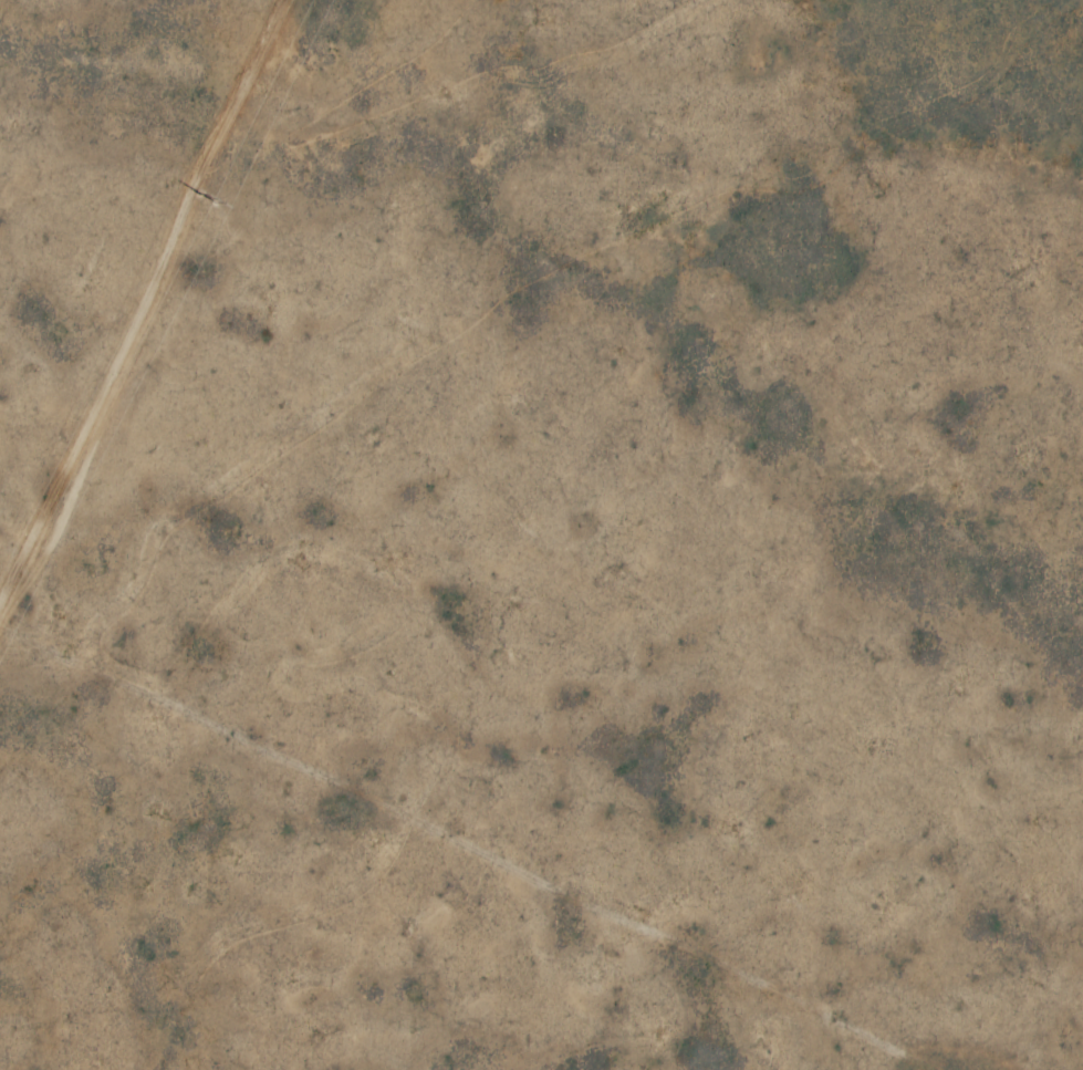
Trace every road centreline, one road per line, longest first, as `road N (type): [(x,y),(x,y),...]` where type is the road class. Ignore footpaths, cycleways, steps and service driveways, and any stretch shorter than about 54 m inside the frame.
road 1 (track): [(1082,871),(0,476)]

